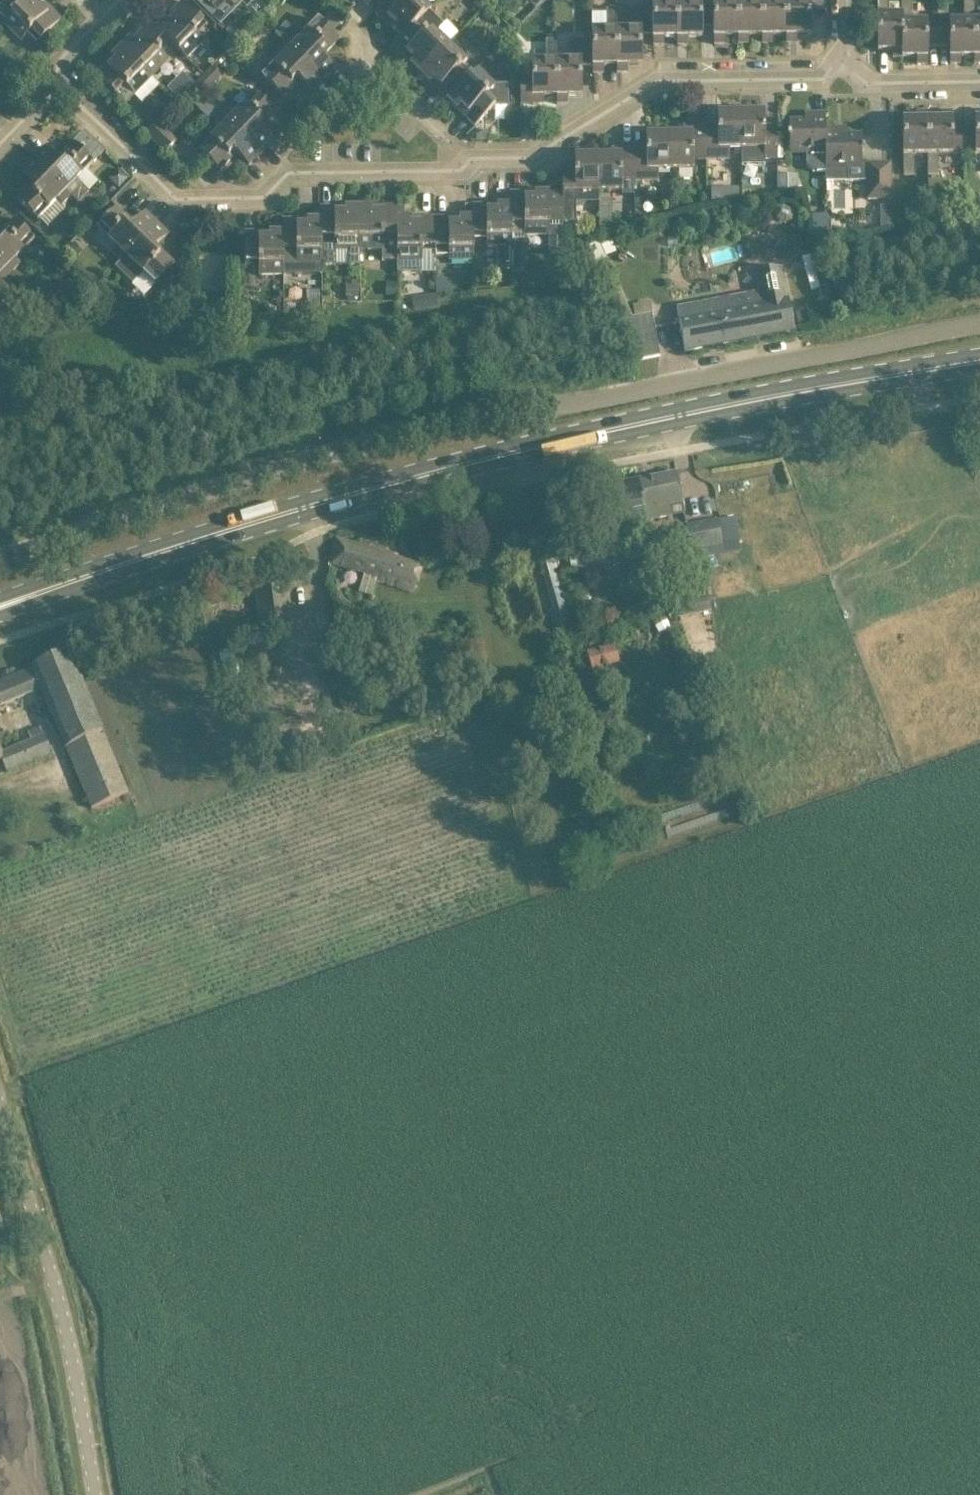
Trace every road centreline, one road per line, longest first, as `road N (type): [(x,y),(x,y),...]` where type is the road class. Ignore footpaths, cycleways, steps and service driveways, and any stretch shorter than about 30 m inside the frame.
road 1 (primary): [(0,606),(76,576),(429,473),(676,414),(979,367)]
road 2 (unclassified): [(0,560),(153,500),(411,431),(979,323)]
road 3 (residential): [(472,159),(460,171),(289,173),(265,198),(177,199),(59,84)]
road 4 (residential): [(846,67),(825,79),(657,82),(531,158),(472,159)]
road 5 (unclassified): [(94,1494),(63,1309),(0,1110)]
road 6 (residential): [(979,82),(868,84),(846,67)]
road 7 (residential): [(373,67),(472,159)]

